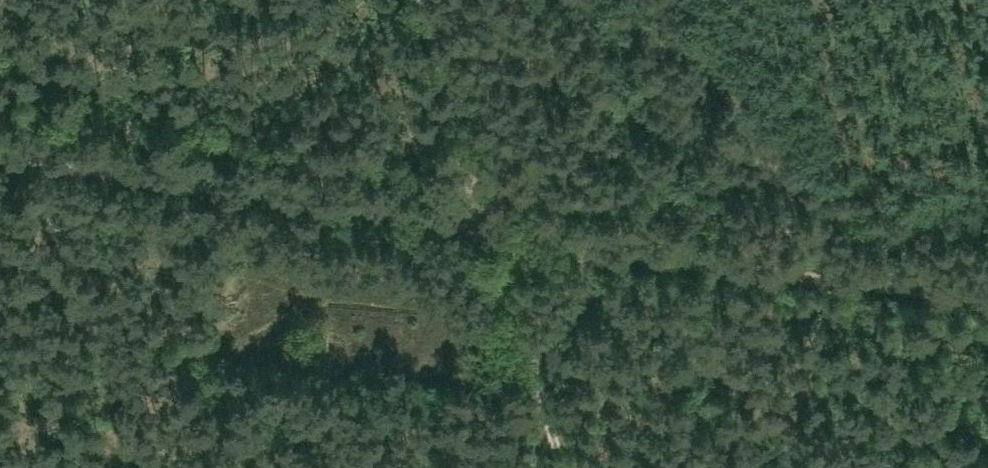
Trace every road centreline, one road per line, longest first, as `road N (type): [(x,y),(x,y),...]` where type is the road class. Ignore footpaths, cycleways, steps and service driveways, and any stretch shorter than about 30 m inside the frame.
road 1 (track): [(987,290),(489,233)]
road 2 (track): [(489,233),(0,154)]
road 3 (track): [(561,467),(503,260),(489,233)]
road 4 (track): [(489,233),(421,0)]

